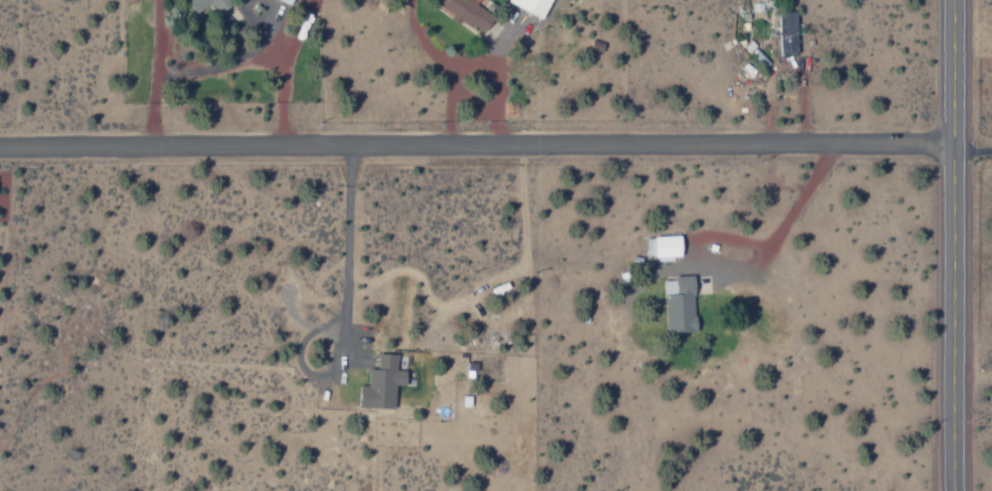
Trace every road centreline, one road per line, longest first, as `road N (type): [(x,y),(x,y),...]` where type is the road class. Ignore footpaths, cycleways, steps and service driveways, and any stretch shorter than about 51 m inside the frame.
road 1 (residential): [(944,143),(0,145)]
road 2 (tertiary): [(944,0),(948,490)]

